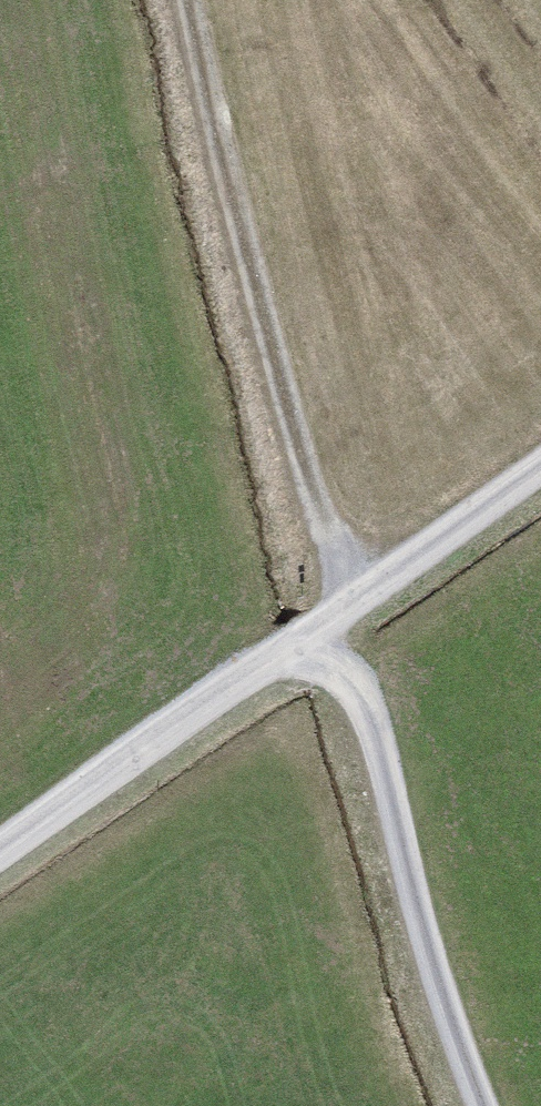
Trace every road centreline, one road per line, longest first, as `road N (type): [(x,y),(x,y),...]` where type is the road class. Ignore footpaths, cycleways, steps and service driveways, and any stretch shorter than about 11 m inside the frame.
road 1 (track): [(540,480),(0,859)]
road 2 (track): [(192,0),(311,489),(352,615)]
road 3 (track): [(485,1105),(431,946),(363,687),(306,647)]

